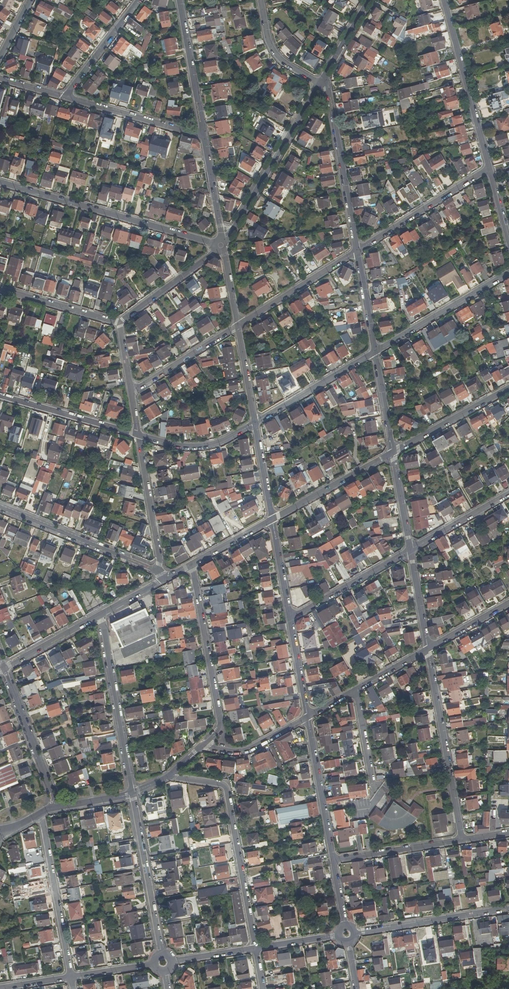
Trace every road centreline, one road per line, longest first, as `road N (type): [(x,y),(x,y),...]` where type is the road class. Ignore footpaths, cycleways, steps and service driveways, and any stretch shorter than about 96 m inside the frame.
road 1 (residential): [(223,246),(0,182)]
road 2 (residential): [(168,778),(226,785),(254,948)]
road 3 (residential): [(462,840),(428,649)]
road 4 (residential): [(192,564),(221,727),(203,746)]
road 5 (residential): [(223,246),(320,84)]
road 6 (residential): [(133,794),(102,615)]
road 7 (residential): [(489,168),(444,0)]
road 8 (residential): [(356,251),(328,91),(320,84)]
road 9 (tertiary): [(157,570),(0,507)]
road 10 (residential): [(70,977),(41,813)]
road 11 (residential): [(161,954),(133,794)]
road 12 (residential): [(356,251),(489,168)]
road 13 (residential): [(354,933),(508,908)]
road 14 (residential): [(376,350),(508,273)]
road 15 (residential): [(58,807),(4,668)]
road 16 (residential): [(333,860),(307,717)]
road 17 (residential): [(0,395),(138,434)]
road 18 (residential): [(255,424),(376,350)]
road 19 (residential): [(67,97),(203,135)]
road 20 (residential): [(238,325),(356,251)]
road 21 (residential): [(291,618),(411,549)]
road 22 (tertiary): [(273,520),(393,452)]
road 23 (residential): [(157,570),(138,434)]
road 24 (residential): [(180,0),(203,135)]
road 25 (tertiary): [(393,452),(508,388)]
road 26 (residential): [(333,860),(462,840)]
road 27 (residential): [(119,323),(223,246)]
road 28 (residential): [(131,392),(238,325)]
road 29 (residential): [(119,323),(0,289)]
road 30 (residential): [(138,434),(204,447),(255,424)]
road 31 (residential): [(67,97),(140,0)]

